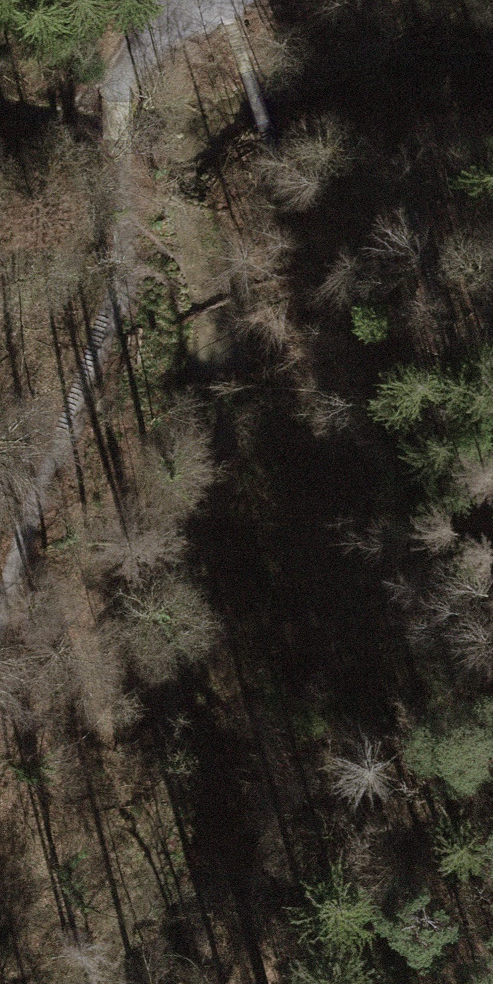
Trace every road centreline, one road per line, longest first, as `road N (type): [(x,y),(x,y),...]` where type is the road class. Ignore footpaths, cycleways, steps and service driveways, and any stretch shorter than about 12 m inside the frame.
road 1 (track): [(124,278),(128,390),(109,539),(70,685),(0,808)]
road 2 (track): [(124,278),(113,148),(119,84),(179,0)]
road 3 (track): [(0,617),(62,431)]

